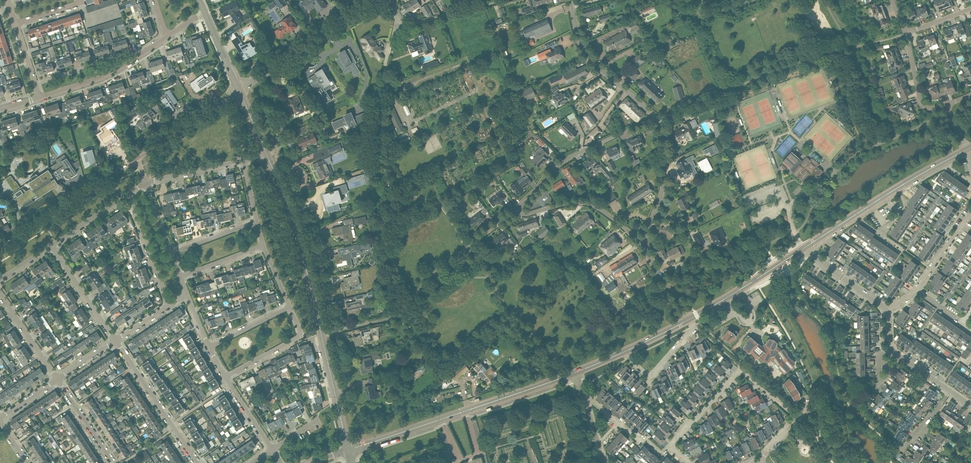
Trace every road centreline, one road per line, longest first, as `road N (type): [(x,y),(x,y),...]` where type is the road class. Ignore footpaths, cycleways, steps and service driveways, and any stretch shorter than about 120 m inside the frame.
road 1 (tertiary): [(348,449),(293,222),(267,154)]
road 2 (tertiary): [(348,449),(575,373)]
road 3 (tertiary): [(804,248),(968,149)]
road 4 (unclassified): [(518,208),(558,165),(654,117)]
road 5 (residential): [(138,159),(0,250)]
road 6 (residential): [(240,91),(376,0)]
road 7 (unclassified): [(654,117),(585,50),(571,0)]
road 8 (residential): [(199,462),(116,340)]
road 9 (unclassified): [(645,242),(585,203),(527,215),(518,208)]
road 10 (residential): [(39,97),(108,74),(166,37)]
road 11 (residential): [(407,129),(386,83),(398,18),(390,0)]
road 12 (tertiary): [(691,318),(804,248)]
road 13 (residential): [(645,242),(664,179),(654,117)]
road 14 (residential): [(240,91),(138,159)]

